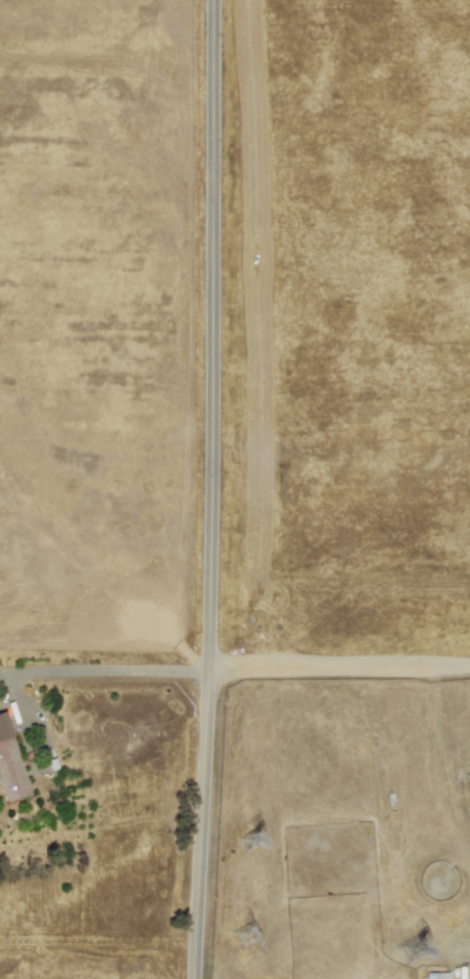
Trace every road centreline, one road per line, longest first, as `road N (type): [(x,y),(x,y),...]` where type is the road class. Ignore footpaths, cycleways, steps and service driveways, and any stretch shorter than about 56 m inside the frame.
road 1 (tertiary): [(212,0),(208,673),(193,978)]
road 2 (residential): [(469,668),(208,673)]

